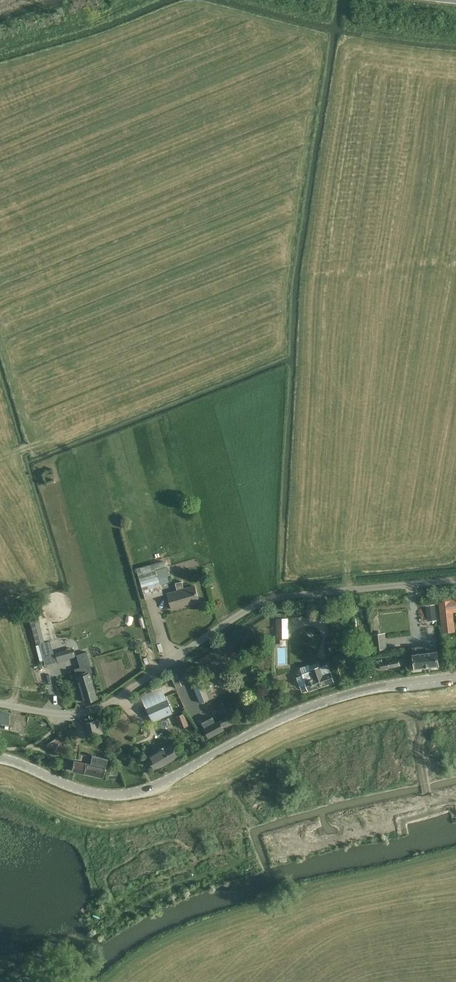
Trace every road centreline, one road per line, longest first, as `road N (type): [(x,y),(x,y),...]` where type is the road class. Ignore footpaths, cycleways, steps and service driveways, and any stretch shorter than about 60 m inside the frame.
road 1 (unclassified): [(0,703),(84,715),(254,605),(455,583)]
road 2 (tertiary): [(455,675),(314,704),(131,793),(86,791),(0,758)]

